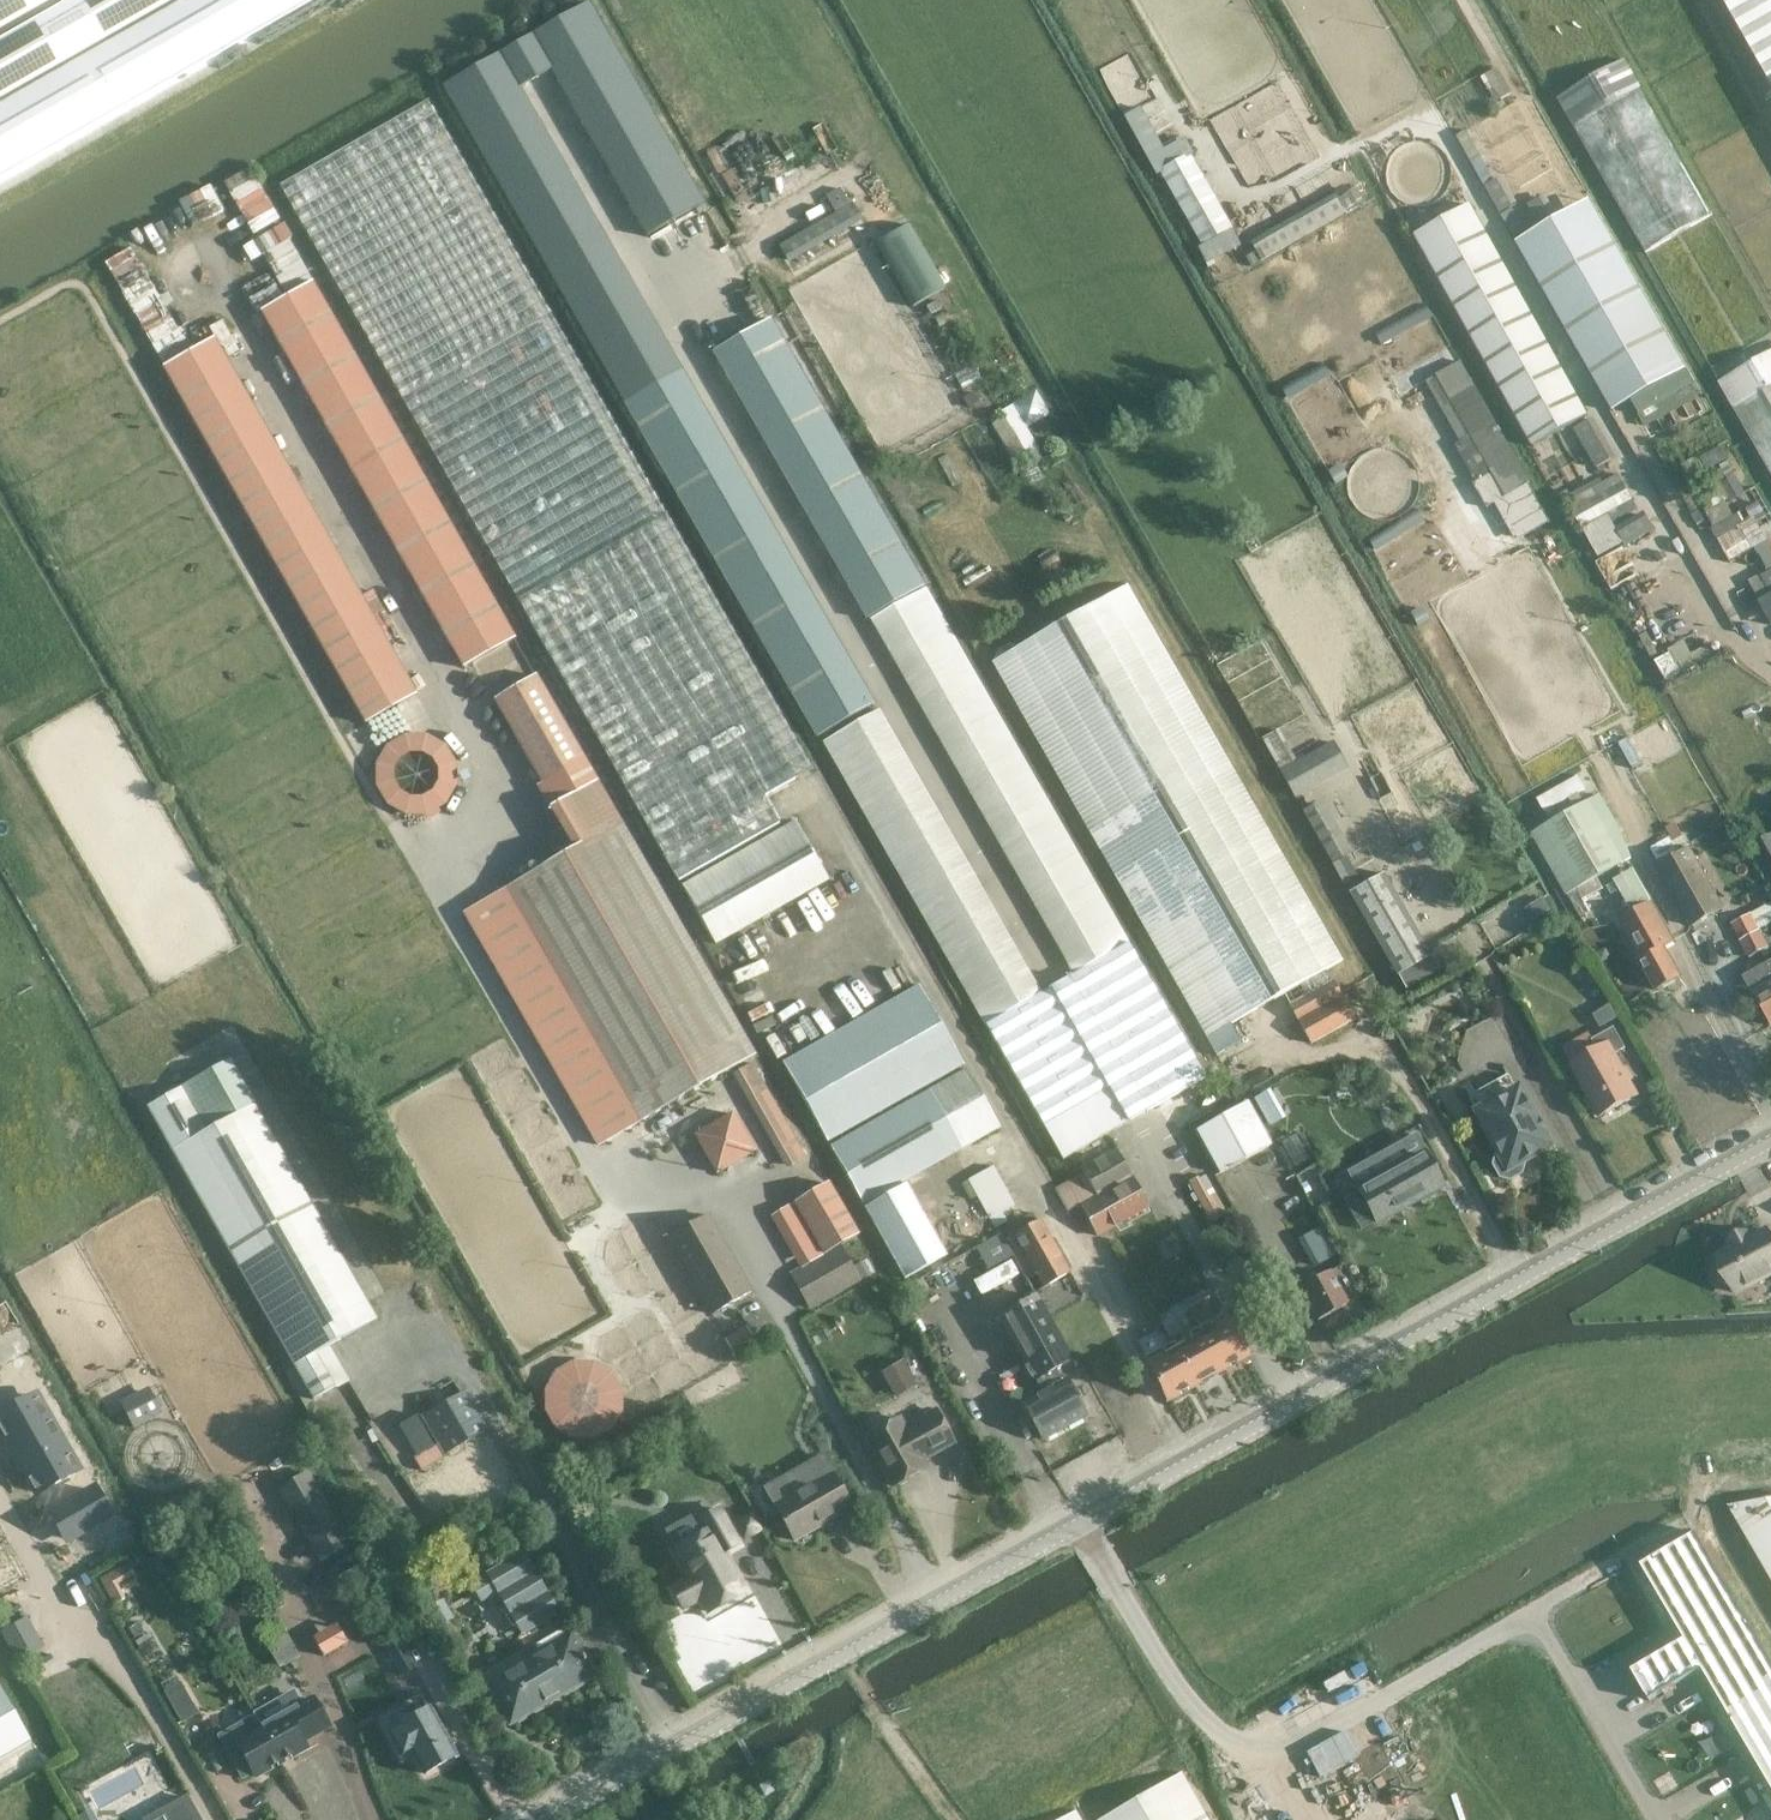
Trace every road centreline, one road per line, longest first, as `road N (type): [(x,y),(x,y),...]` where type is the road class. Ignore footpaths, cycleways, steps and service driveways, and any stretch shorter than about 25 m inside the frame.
road 1 (unclassified): [(552,1819),(1770,1145)]
road 2 (track): [(832,1819),(888,1729),(1098,1610),(1560,1383),(1770,1365)]
road 3 (track): [(843,1655),(878,1718),(961,1819)]
road 4 (track): [(1578,1586),(1692,1515),(1706,1463)]

